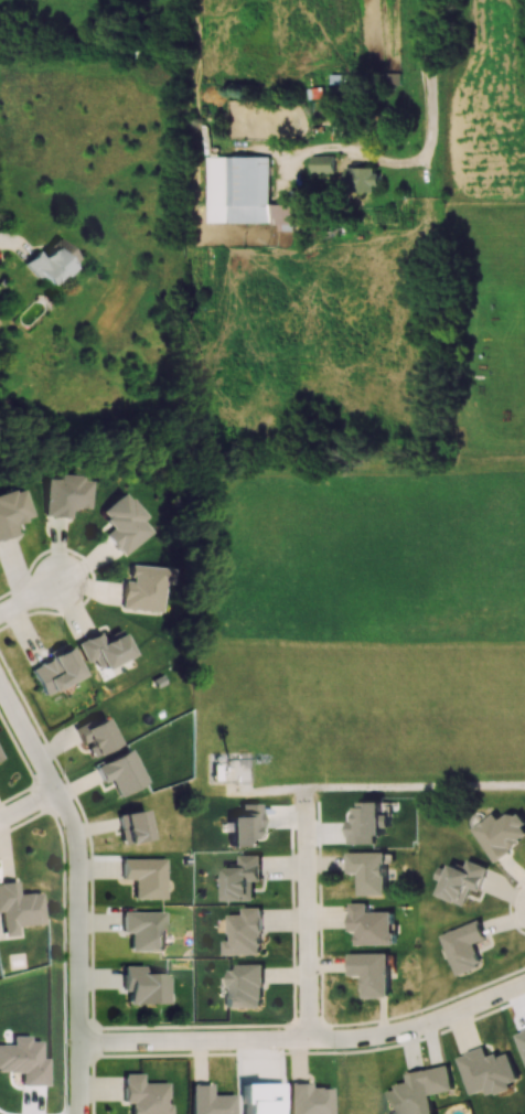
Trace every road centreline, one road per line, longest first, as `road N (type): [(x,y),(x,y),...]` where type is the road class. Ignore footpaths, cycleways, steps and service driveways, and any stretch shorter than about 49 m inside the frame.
road 1 (residential): [(79,1042),(384,1035),(524,985)]
road 2 (residential): [(79,1113),(76,839),(0,687)]
road 3 (residential): [(303,802),(308,1039)]

